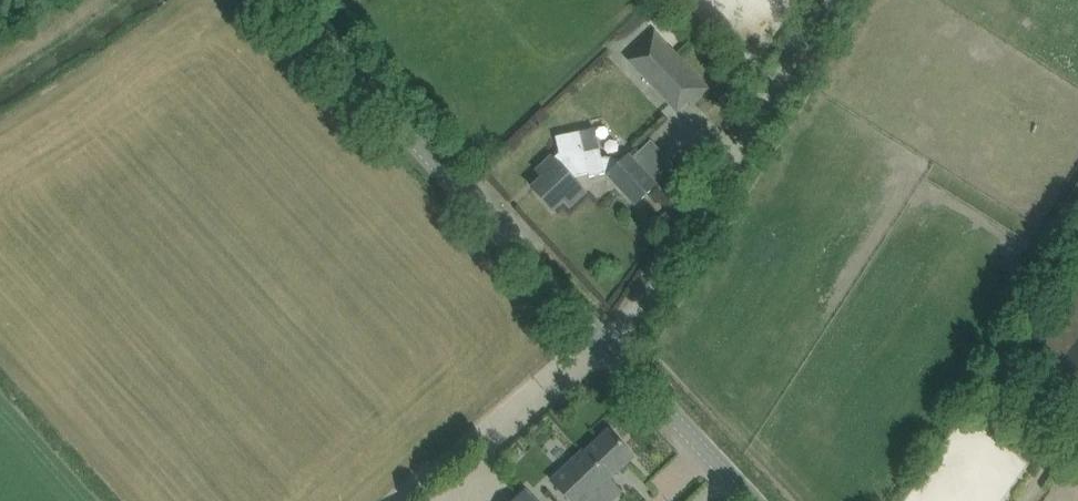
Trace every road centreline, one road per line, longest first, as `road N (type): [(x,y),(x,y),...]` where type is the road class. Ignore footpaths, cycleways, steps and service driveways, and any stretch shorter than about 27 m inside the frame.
road 1 (tertiary): [(614,354),(276,0)]
road 2 (unclassified): [(614,354),(836,0)]
road 3 (tertiary): [(747,500),(614,354)]

